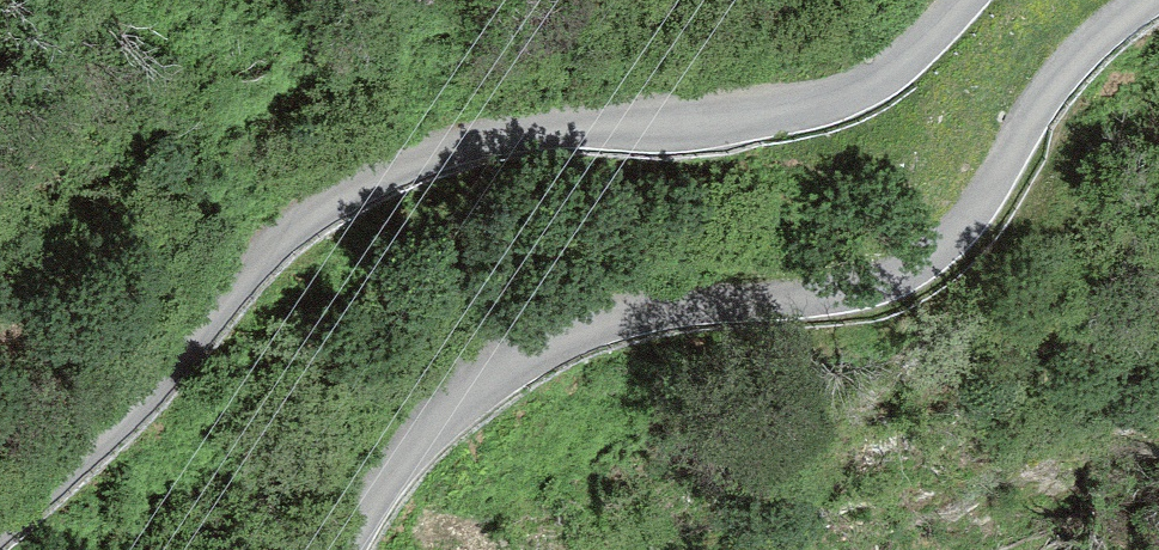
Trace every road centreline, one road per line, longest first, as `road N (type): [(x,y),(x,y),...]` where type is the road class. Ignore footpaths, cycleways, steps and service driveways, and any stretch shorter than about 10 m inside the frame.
road 1 (unclassified): [(963,0),(909,59),(858,90),(735,116),(480,140),(354,186),(256,262),(147,393),(0,528)]
road 2 (unclassified): [(348,549),(423,438),(458,402),(536,352),(640,314),(845,293),(910,271),(938,252),(986,196),(1075,60),(1149,0)]

